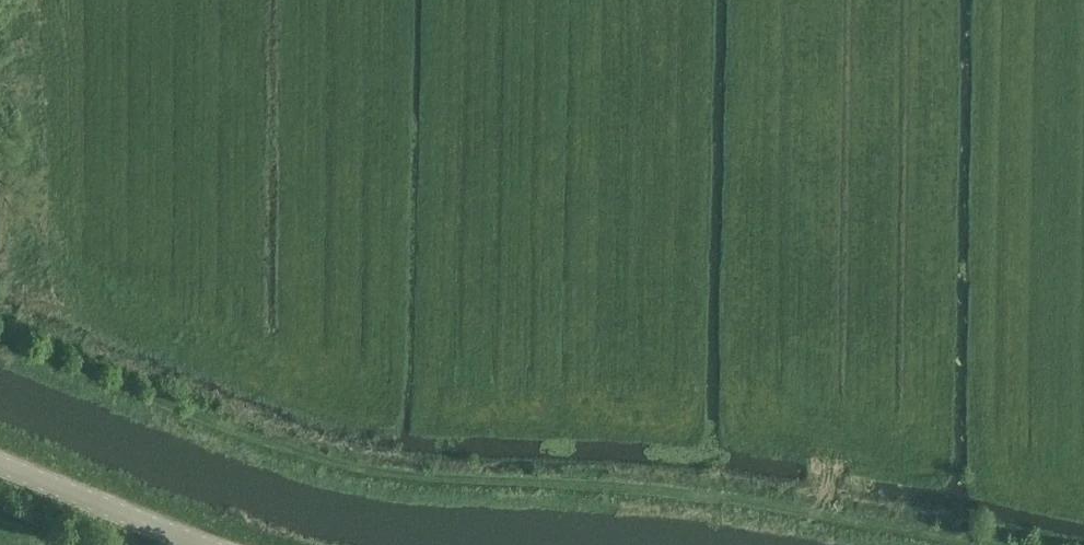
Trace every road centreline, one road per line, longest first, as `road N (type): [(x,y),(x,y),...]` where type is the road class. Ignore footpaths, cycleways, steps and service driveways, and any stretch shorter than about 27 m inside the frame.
road 1 (tertiary): [(188,544),(0,465)]

